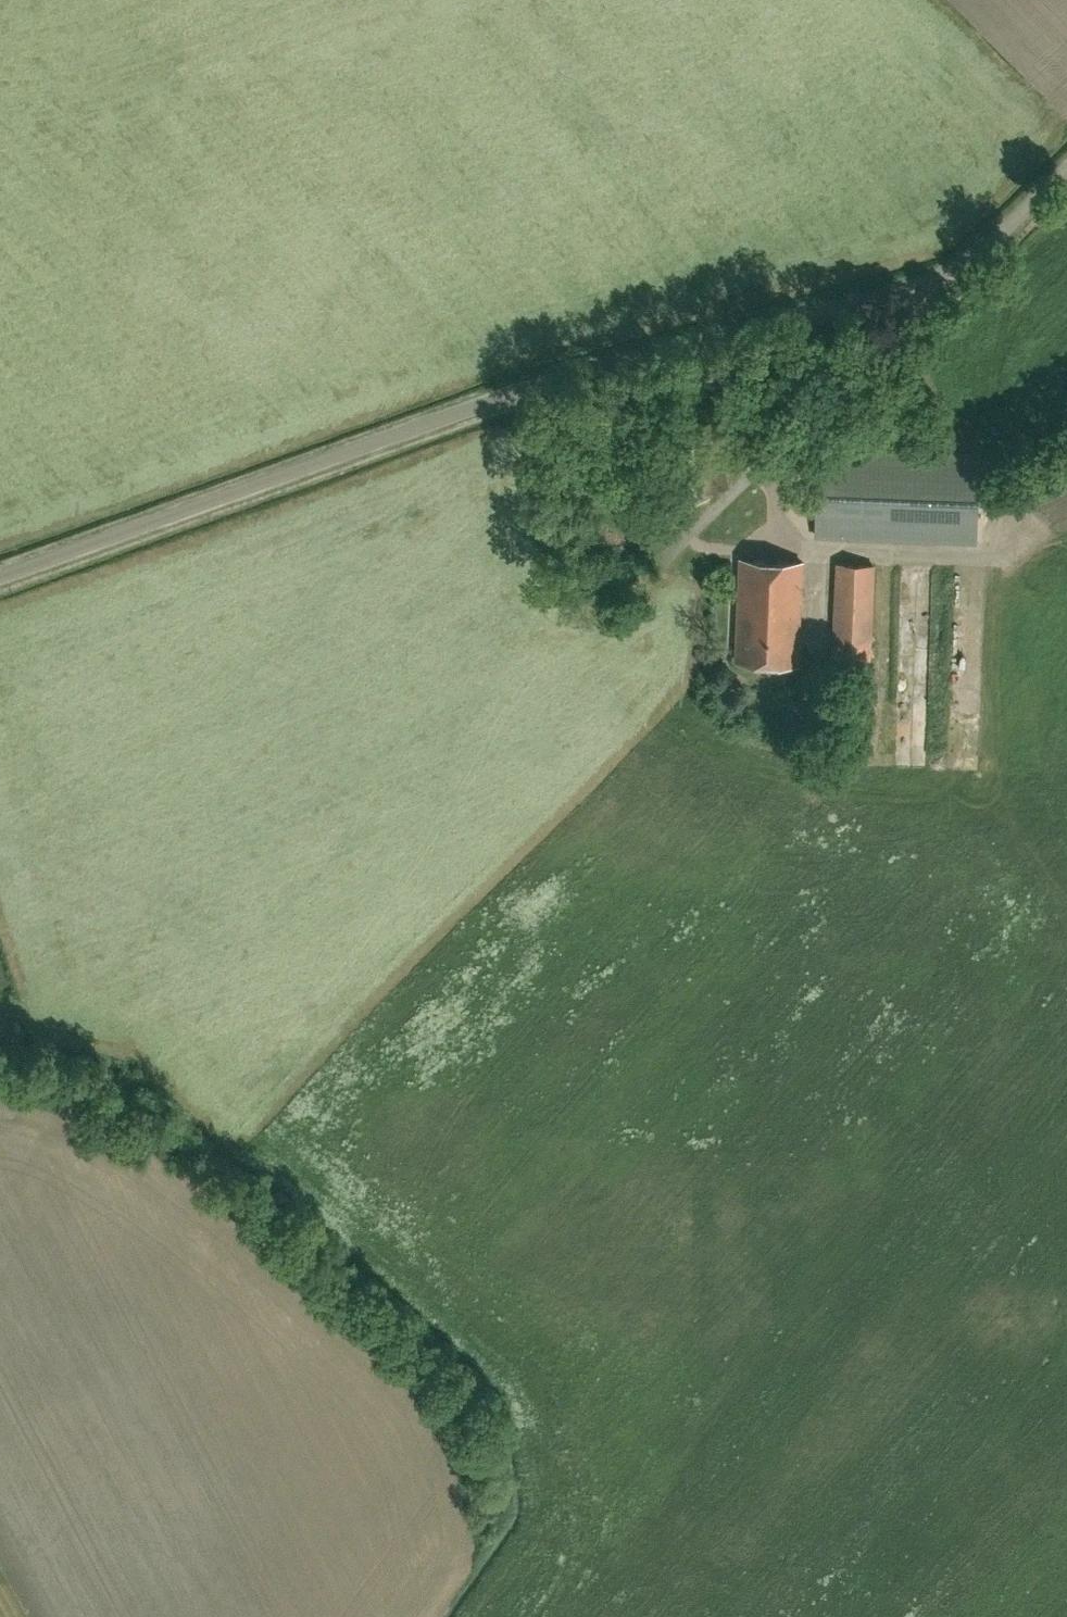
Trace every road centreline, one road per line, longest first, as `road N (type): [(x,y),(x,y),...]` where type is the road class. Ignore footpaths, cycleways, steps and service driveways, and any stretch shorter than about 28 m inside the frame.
road 1 (unclassified): [(0,576),(516,391),(922,283),(981,250),(1066,168)]

